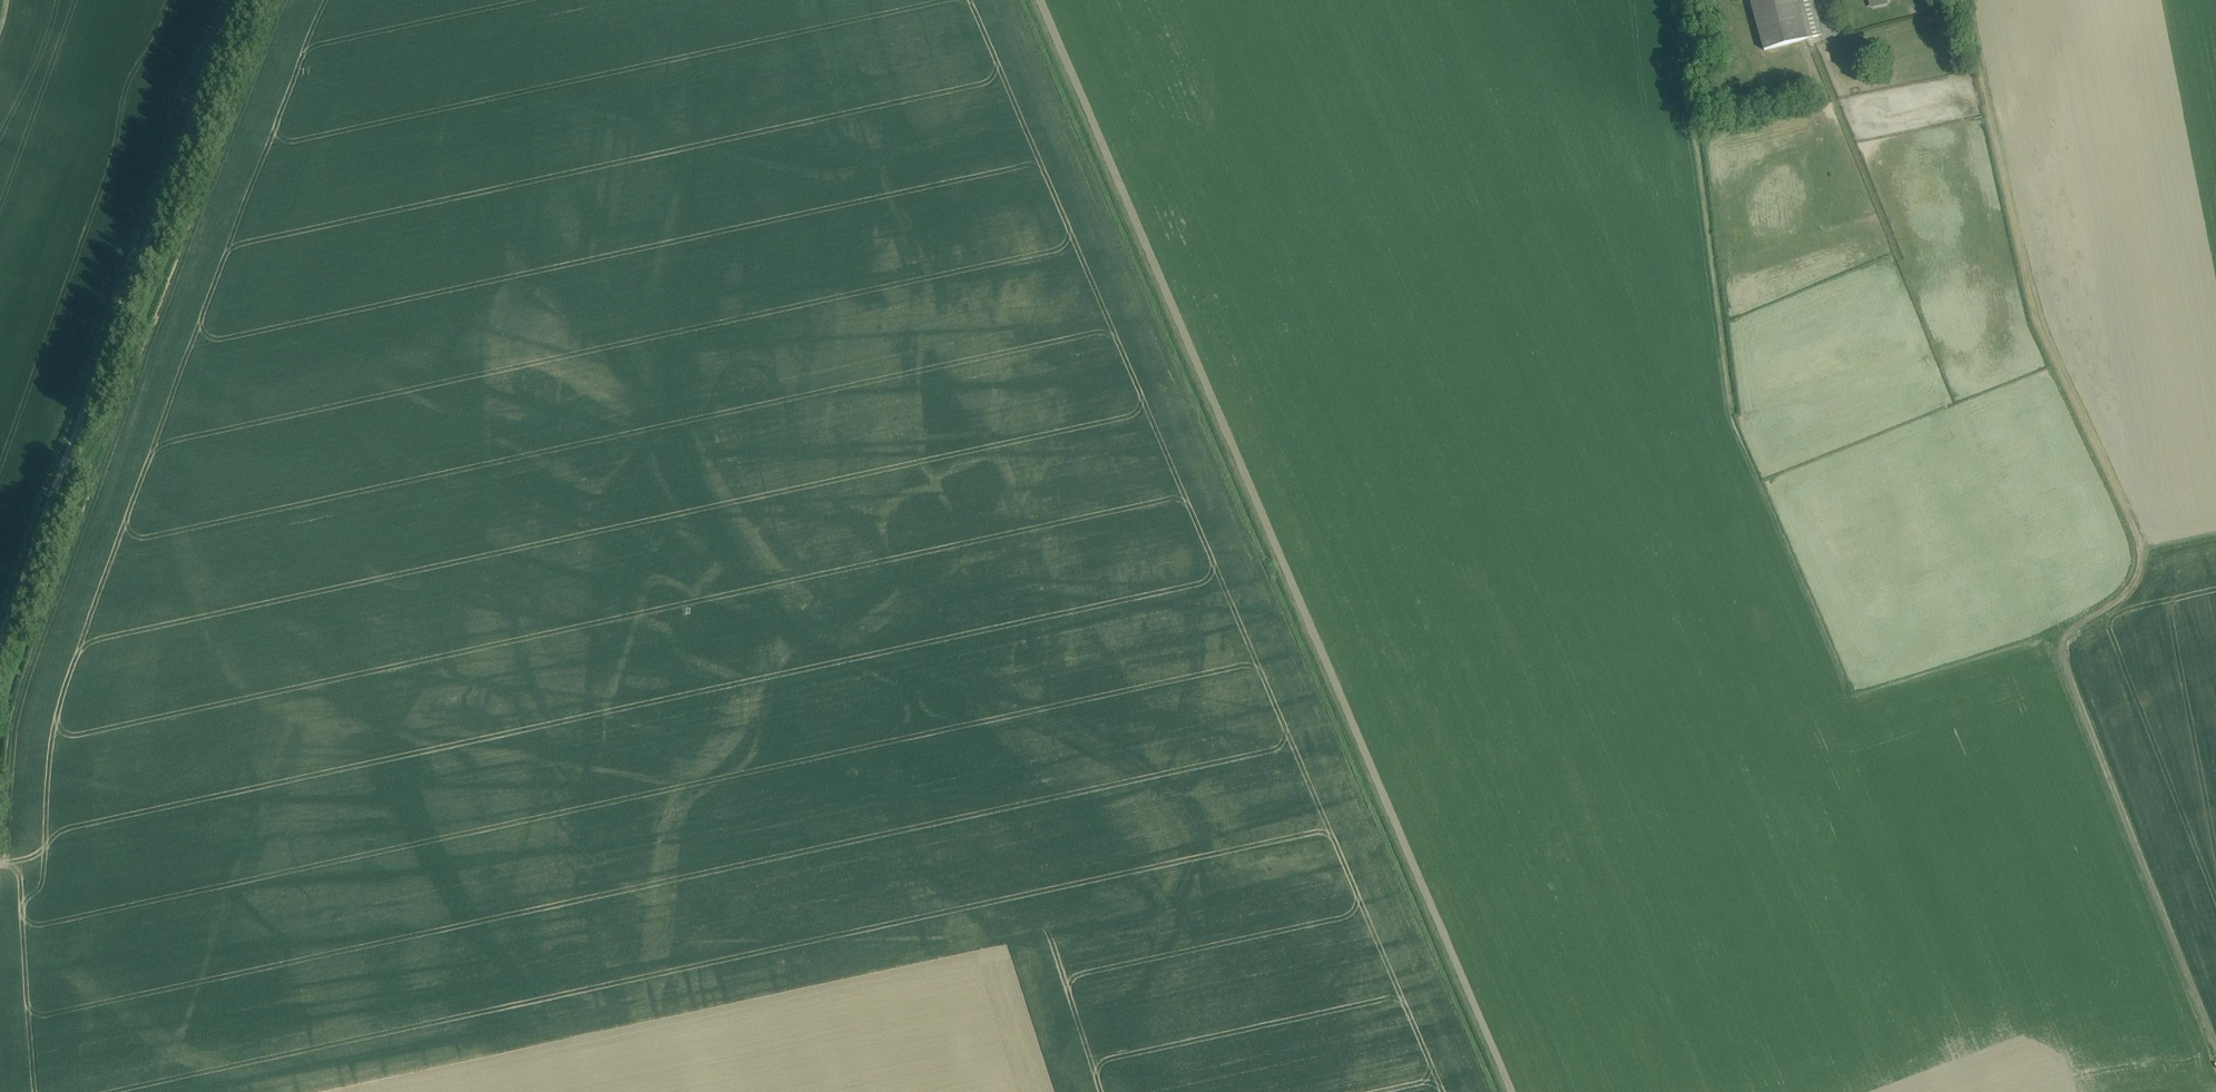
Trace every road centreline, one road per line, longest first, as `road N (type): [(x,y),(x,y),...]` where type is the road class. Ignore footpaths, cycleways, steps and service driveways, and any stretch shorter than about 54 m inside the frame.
road 1 (unclassified): [(0,642),(239,0)]

